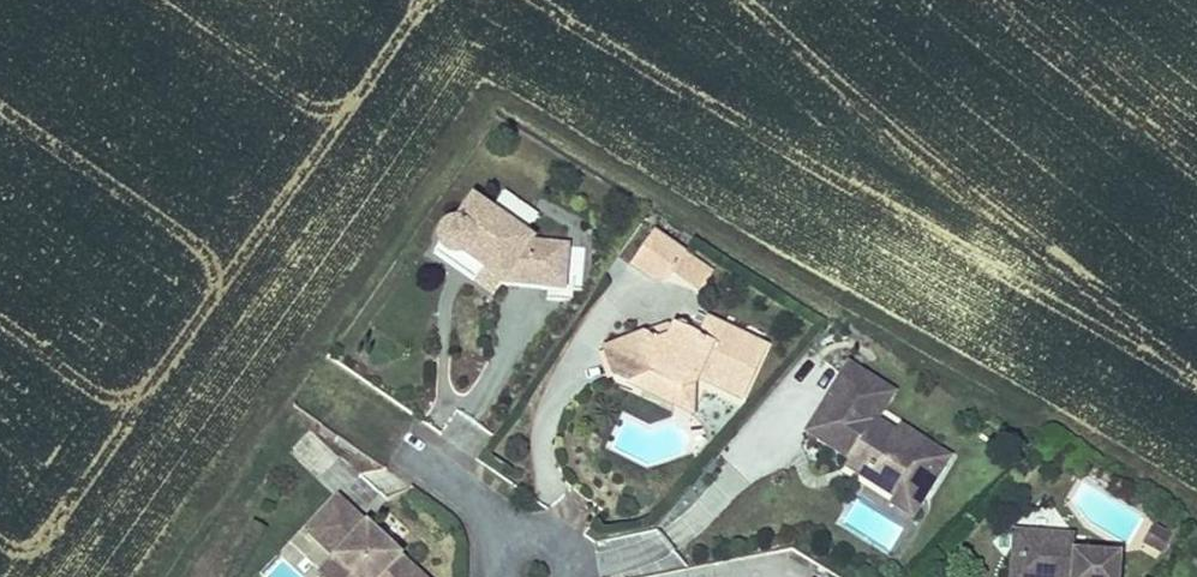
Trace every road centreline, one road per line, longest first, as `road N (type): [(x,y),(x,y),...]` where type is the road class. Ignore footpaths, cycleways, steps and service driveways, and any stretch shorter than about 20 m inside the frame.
road 1 (residential): [(403,443),(483,509),(535,570),(532,576)]

